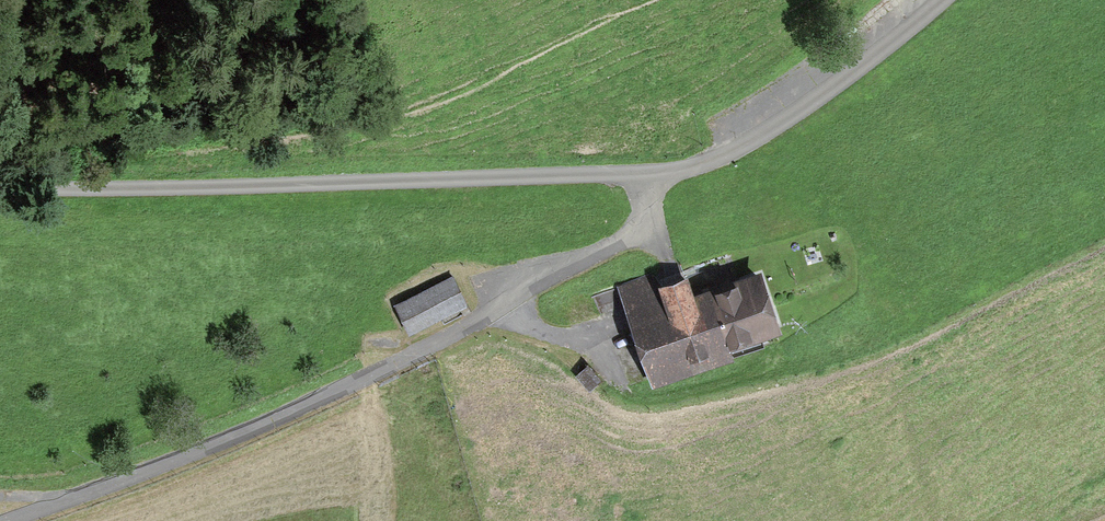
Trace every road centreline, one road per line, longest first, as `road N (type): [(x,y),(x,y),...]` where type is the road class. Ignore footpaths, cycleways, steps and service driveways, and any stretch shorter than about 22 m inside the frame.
road 1 (track): [(943,0),(742,147),(679,171),(0,188)]
road 2 (track): [(647,175),(634,232),(482,320),(287,415),(10,520)]

